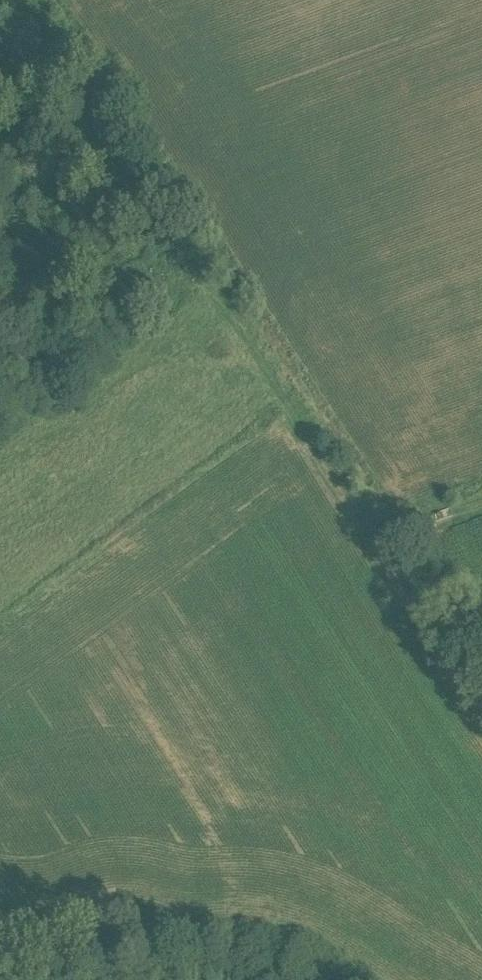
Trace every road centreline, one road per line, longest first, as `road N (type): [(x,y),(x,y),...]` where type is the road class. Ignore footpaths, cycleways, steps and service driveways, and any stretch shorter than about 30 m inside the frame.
road 1 (track): [(378,548),(199,261),(64,78)]
road 2 (track): [(481,707),(378,548)]

